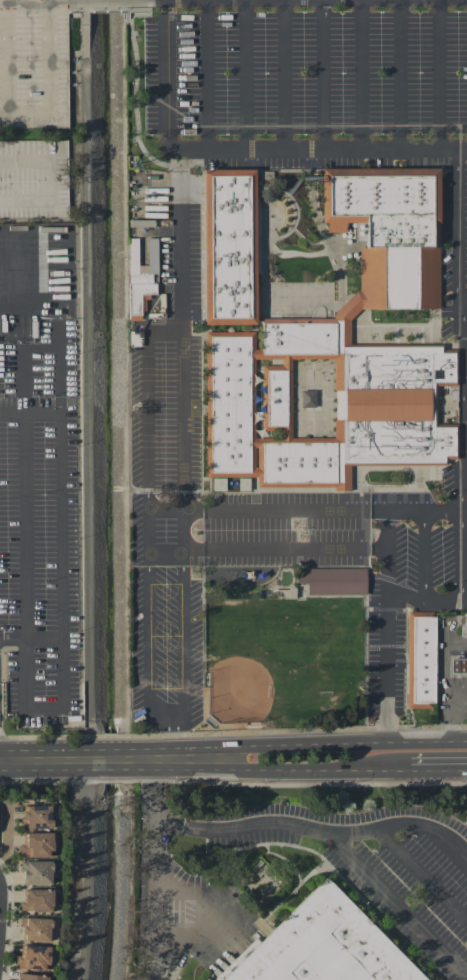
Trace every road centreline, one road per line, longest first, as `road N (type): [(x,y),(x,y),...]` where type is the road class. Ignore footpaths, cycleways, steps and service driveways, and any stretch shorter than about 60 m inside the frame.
road 1 (secondary): [(466,740),(153,747)]
road 2 (secondary): [(153,771),(411,769)]

